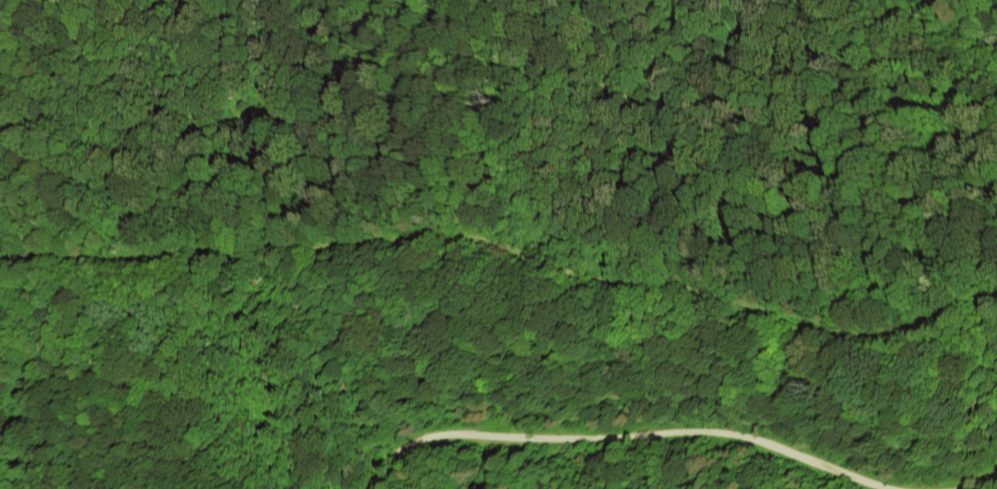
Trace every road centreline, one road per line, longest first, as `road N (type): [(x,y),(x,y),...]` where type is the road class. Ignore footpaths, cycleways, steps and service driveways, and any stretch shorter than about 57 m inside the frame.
road 1 (residential): [(996,289),(983,287),(896,325),(836,326),(685,282),(575,273),(473,230),(407,227),(0,256)]
road 2 (residential): [(380,488),(401,449),(433,434),(511,439),(698,429),(757,439),(915,488)]

